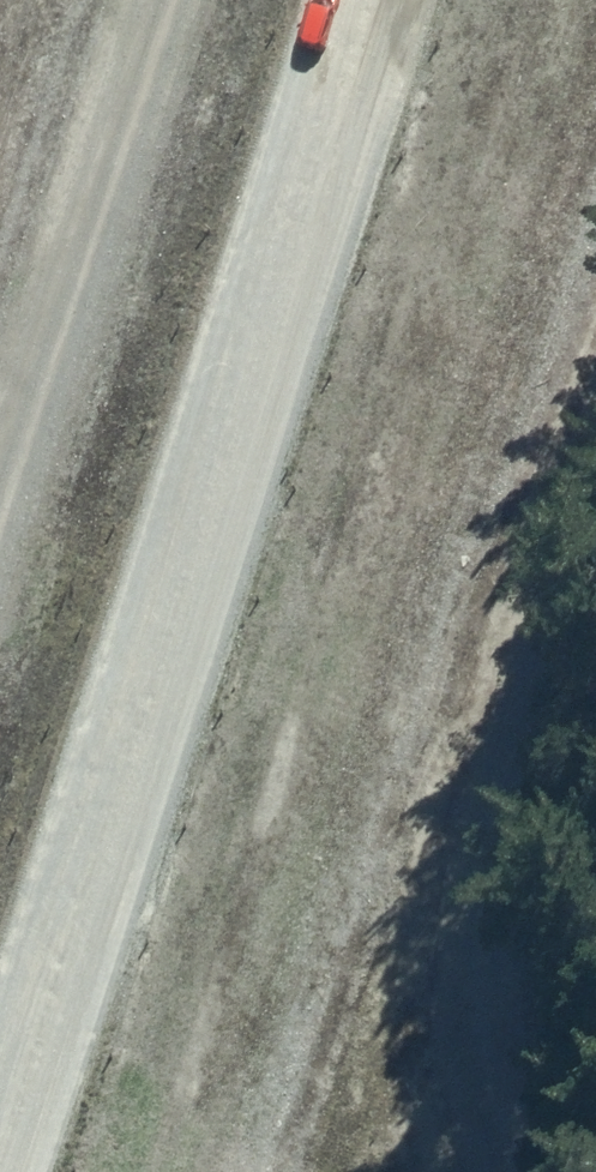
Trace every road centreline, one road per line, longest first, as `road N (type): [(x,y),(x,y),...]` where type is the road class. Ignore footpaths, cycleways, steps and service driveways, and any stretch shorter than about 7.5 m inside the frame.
road 1 (unclassified): [(0,1057),(352,0)]
road 2 (track): [(595,433),(504,703),(493,1171)]
road 3 (track): [(0,461),(148,0)]

